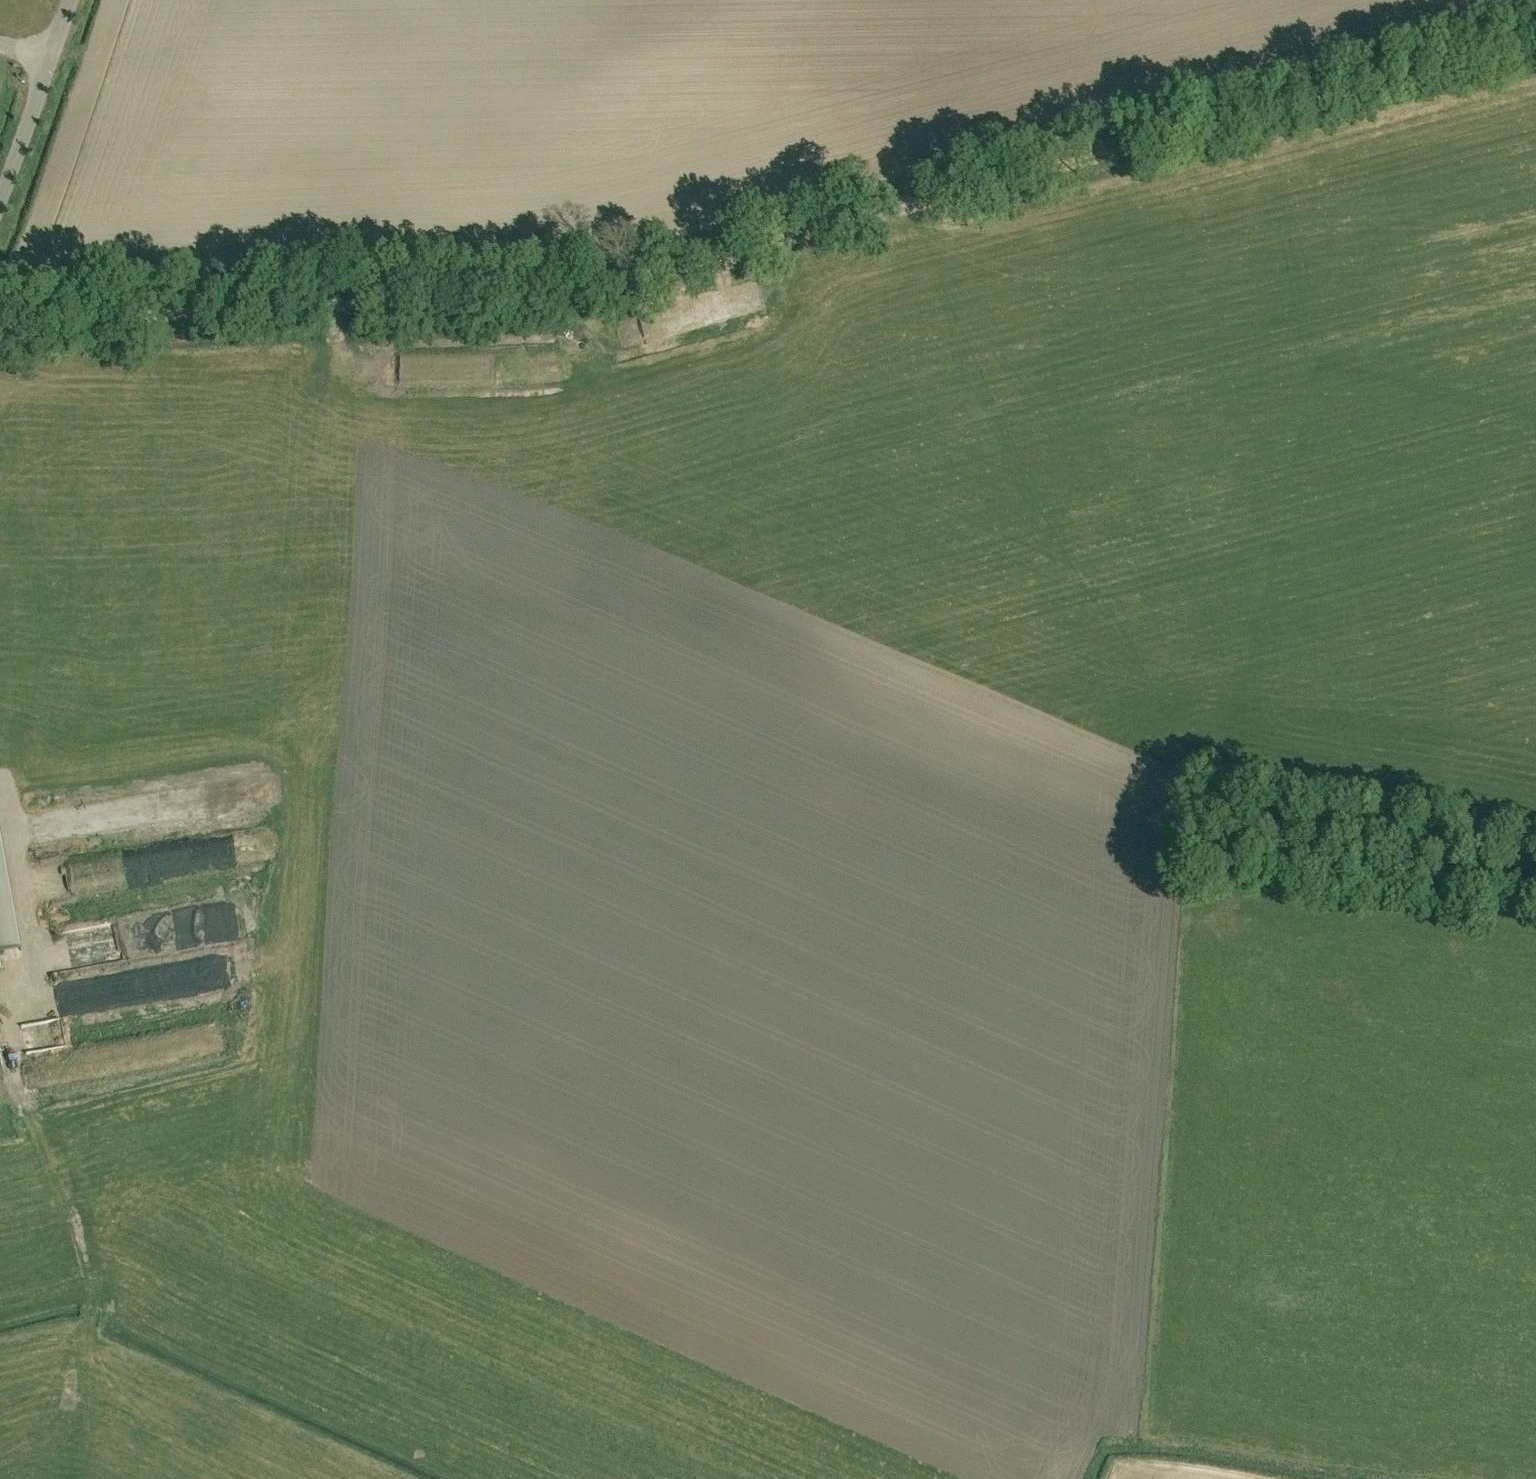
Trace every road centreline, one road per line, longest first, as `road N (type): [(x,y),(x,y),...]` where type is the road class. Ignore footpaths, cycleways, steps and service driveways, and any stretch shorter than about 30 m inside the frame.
road 1 (track): [(1535,39),(566,289),(0,327)]
road 2 (unclassified): [(0,201),(71,0)]

